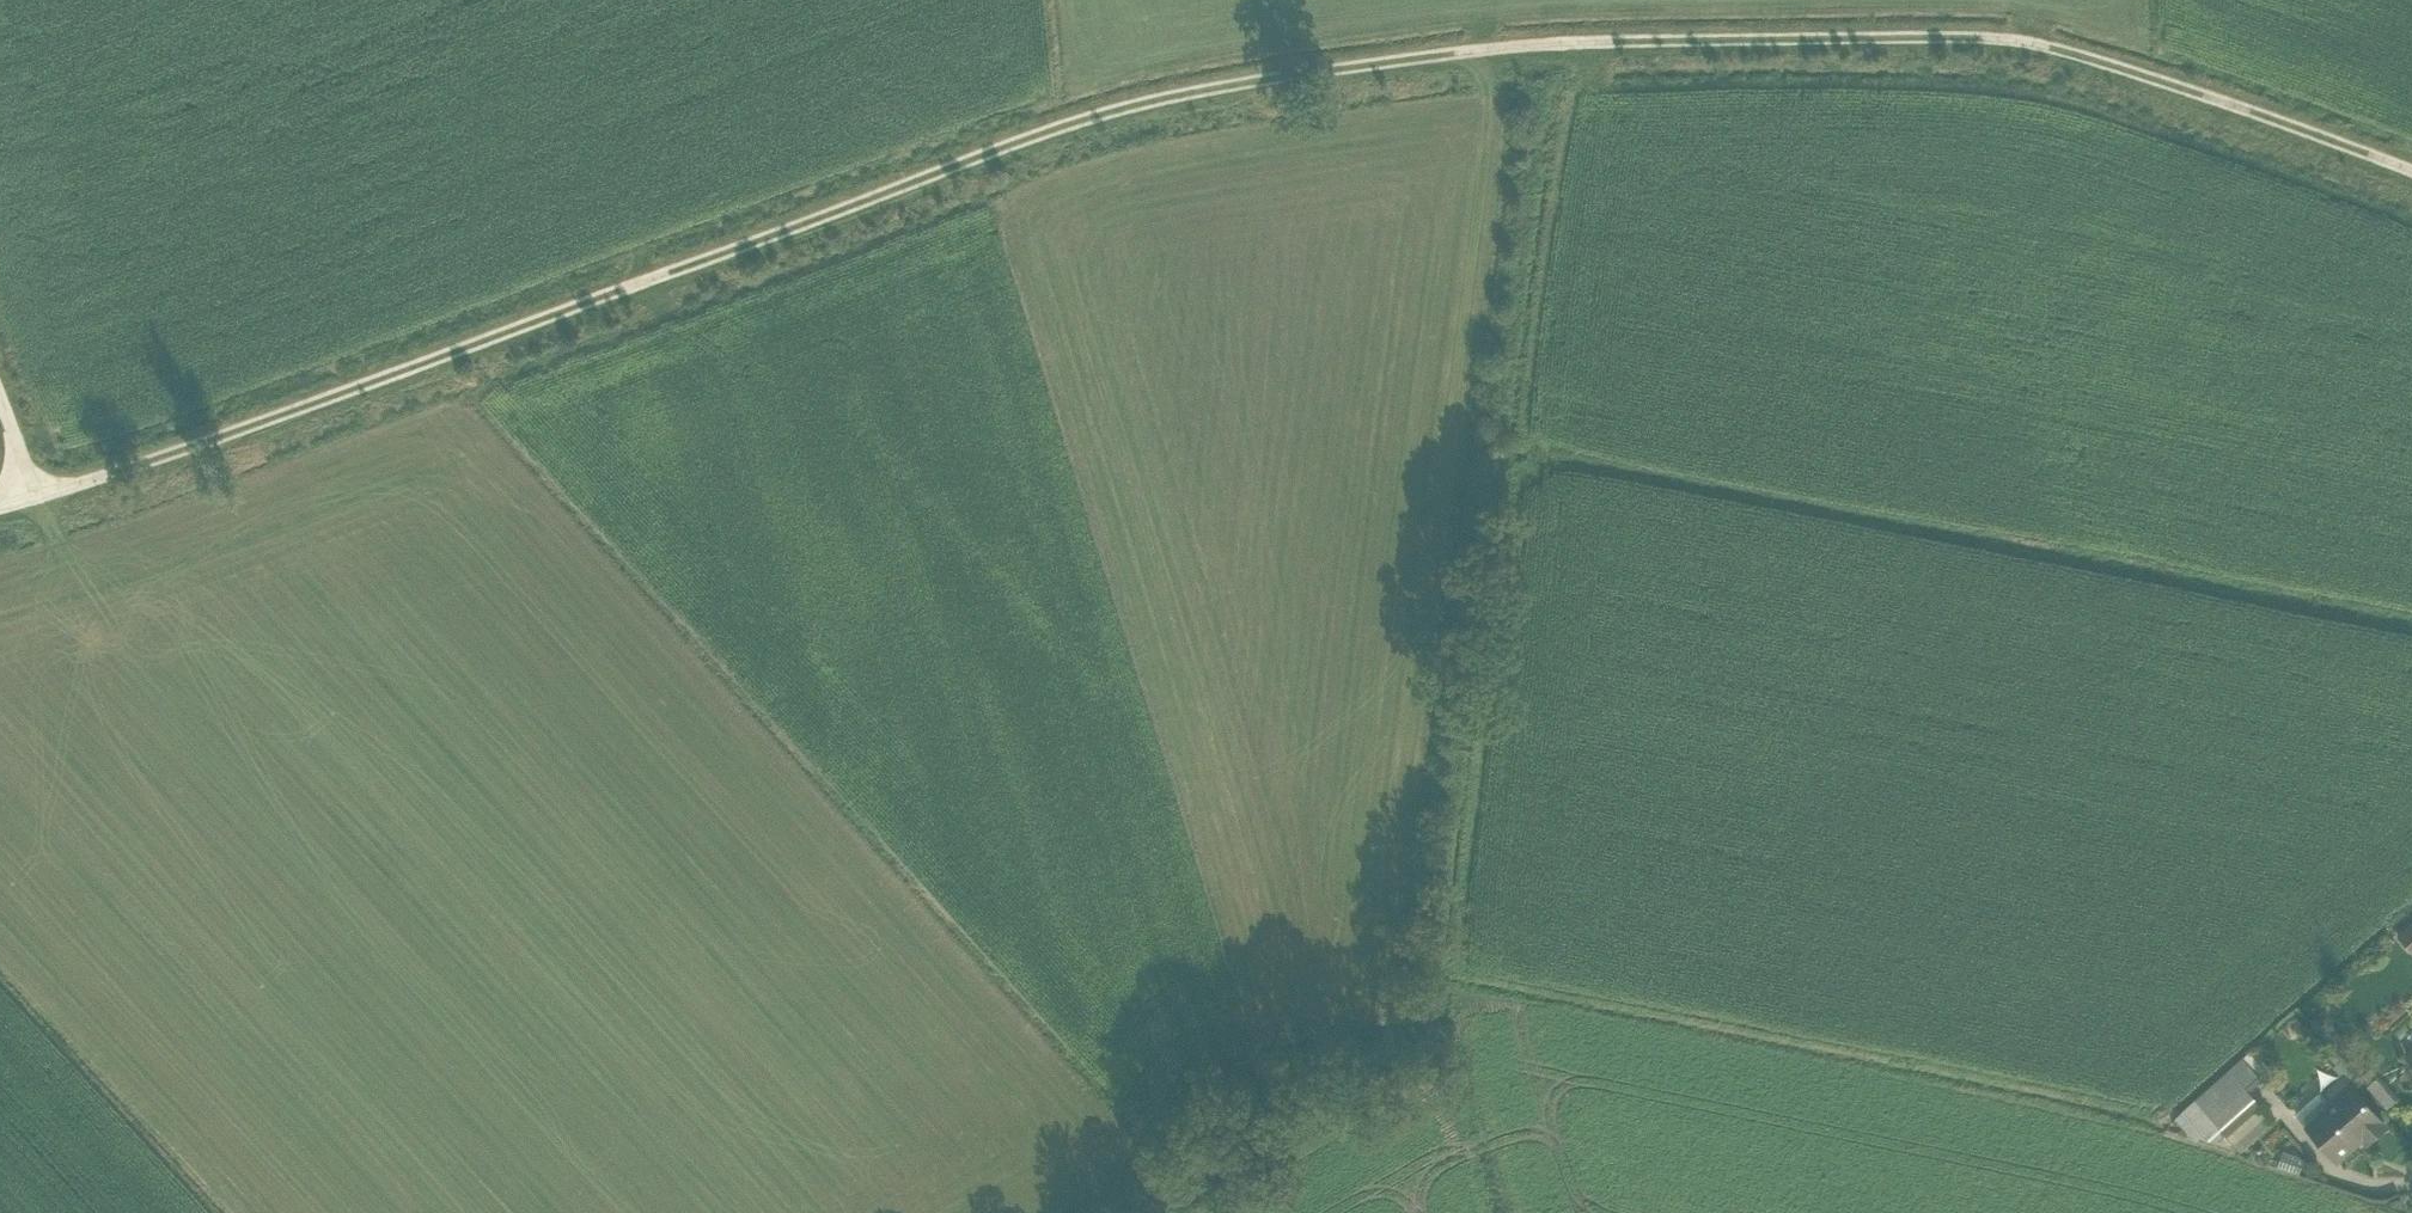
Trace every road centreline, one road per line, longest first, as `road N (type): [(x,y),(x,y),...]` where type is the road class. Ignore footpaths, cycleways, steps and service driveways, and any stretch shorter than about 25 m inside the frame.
road 1 (track): [(36,497),(788,231),(1033,133),(1209,87),(1348,65),(1520,44),(1979,38),(2059,48),(2411,169)]

